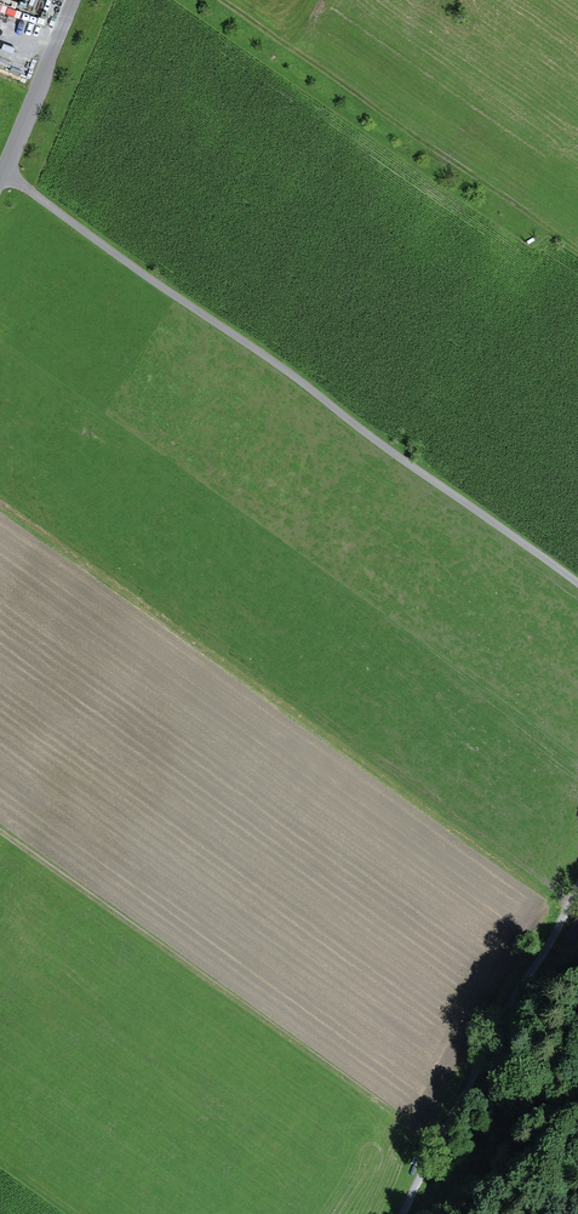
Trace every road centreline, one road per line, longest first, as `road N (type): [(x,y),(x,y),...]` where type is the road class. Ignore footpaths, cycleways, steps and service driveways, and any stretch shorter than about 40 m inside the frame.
road 1 (track): [(577,584),(3,171)]
road 2 (track): [(577,249),(223,0)]
road 3 (track): [(577,889),(404,1213)]
road 4 (unclassified): [(0,179),(74,0)]

